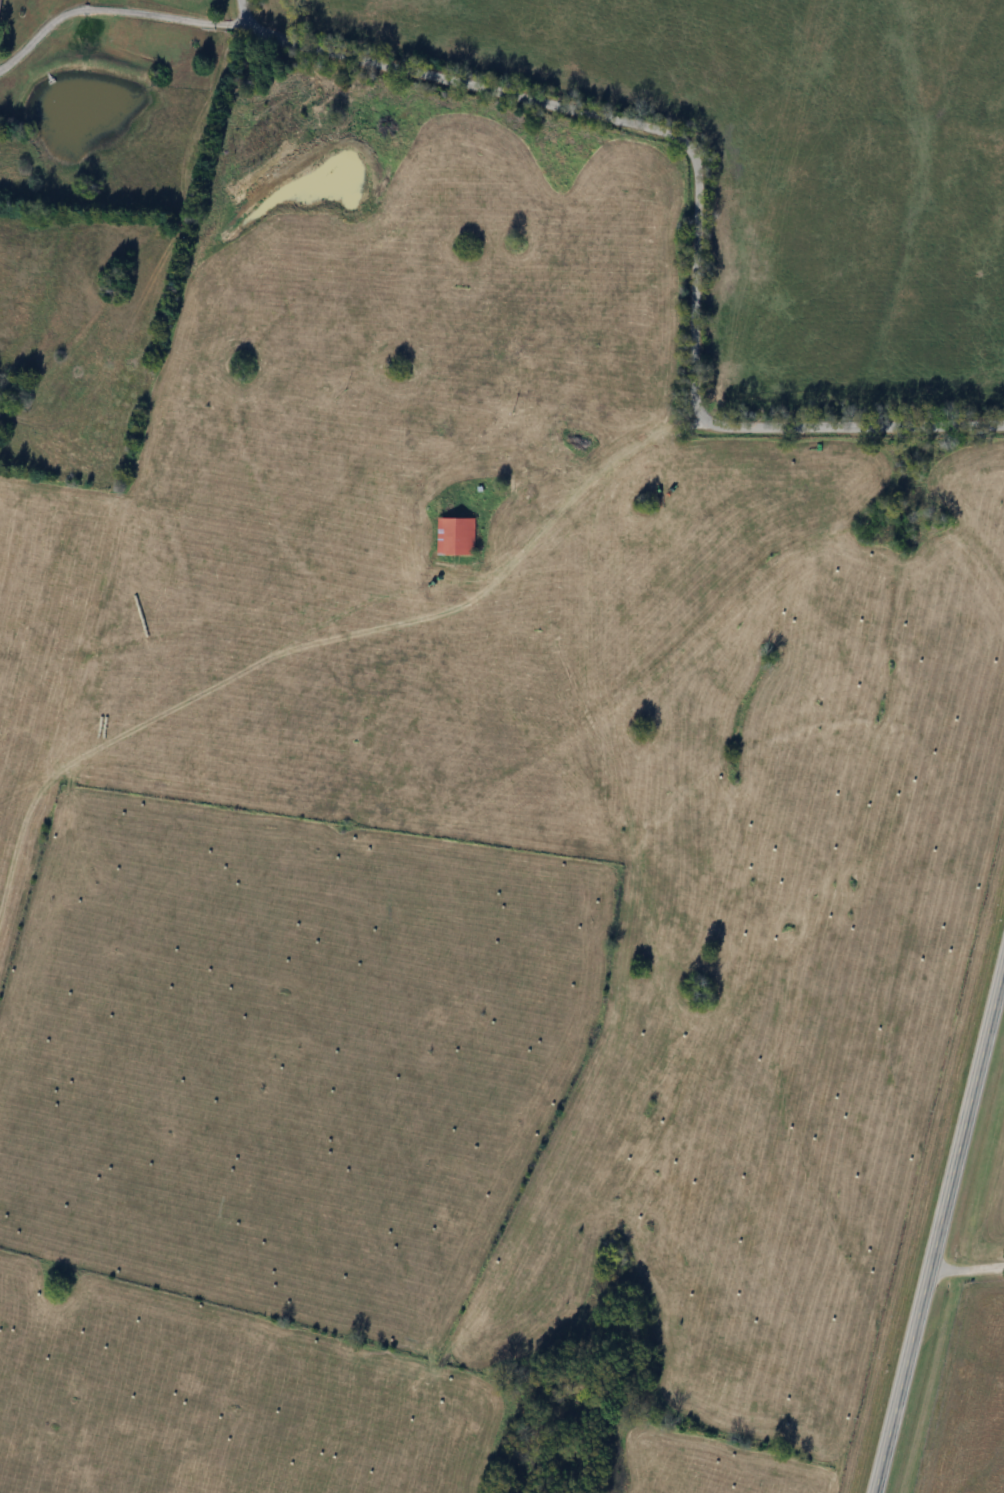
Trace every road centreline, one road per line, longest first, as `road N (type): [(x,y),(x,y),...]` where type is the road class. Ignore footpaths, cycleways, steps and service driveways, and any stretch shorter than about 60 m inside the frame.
road 1 (residential): [(1003,426),(704,426),(692,400),(698,189),(692,156),(675,137),(289,46),(248,22)]
road 2 (secondary): [(1003,951),(872,1492)]

